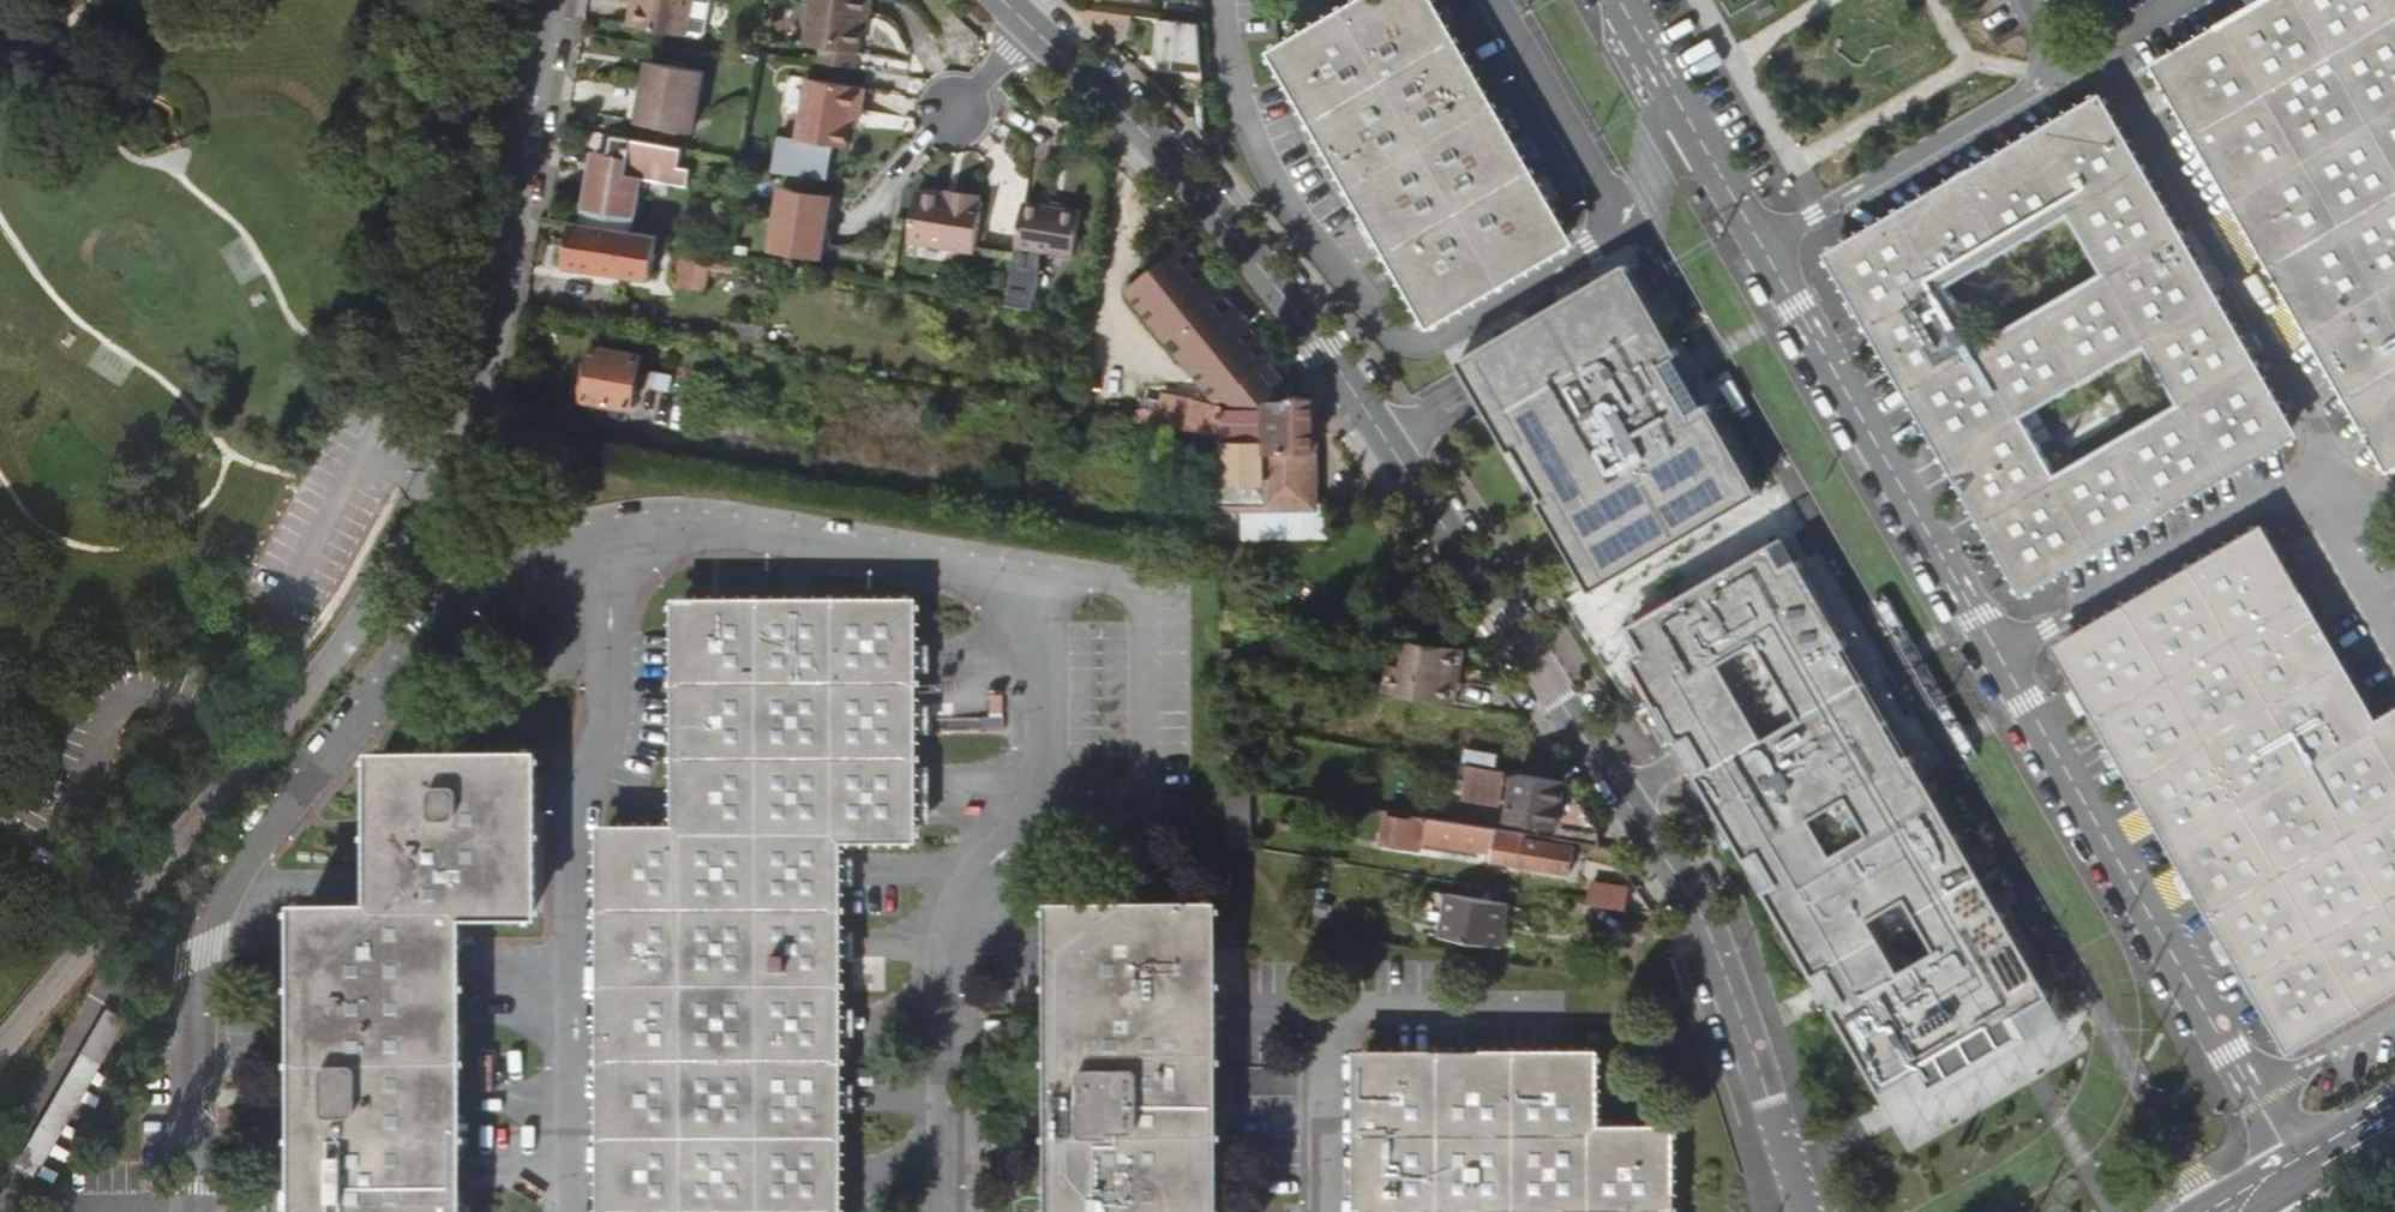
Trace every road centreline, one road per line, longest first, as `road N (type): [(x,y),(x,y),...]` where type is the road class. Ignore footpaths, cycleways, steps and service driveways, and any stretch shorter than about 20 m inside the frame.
road 1 (tertiary): [(1029,25),(1174,164),(1323,349),(1653,836),(1714,948),(1808,1211)]
road 2 (unclassified): [(949,1211),(945,947),(967,883),(1040,805),(1041,581),(733,534),(608,547)]
road 3 (unclassified): [(608,547),(534,566),(474,599),(249,851),(201,954),(196,1211)]
road 4 (unclassified): [(479,411),(337,644),(0,1048)]
road 5 (unclassified): [(1665,90),(1633,216),(1596,250),(1439,341),(1415,344),(1350,286),(1290,209),(1244,124),(1224,0)]
road 6 (unclassified): [(608,547),(603,704),(570,830),(574,1211)]
road 7 (unclassified): [(2052,73),(2097,48),(2317,426),(2324,469)]
road 8 (unclassified): [(2253,1094),(2001,657)]
road 9 (unclassified): [(2001,657),(1761,247)]
road 10 (residential): [(479,411),(555,0)]
road 11 (unclassified): [(2324,469),(2001,657)]
road 12 (unclassified): [(1761,247),(2052,73)]
road 13 (unclassified): [(1325,1008),(1326,1211)]
road 14 (unclassified): [(1761,247),(1665,90)]
road 15 (unclassified): [(2253,1094),(2394,1013)]
road 16 (unclassified): [(2339,500),(2337,540),(2394,641)]

